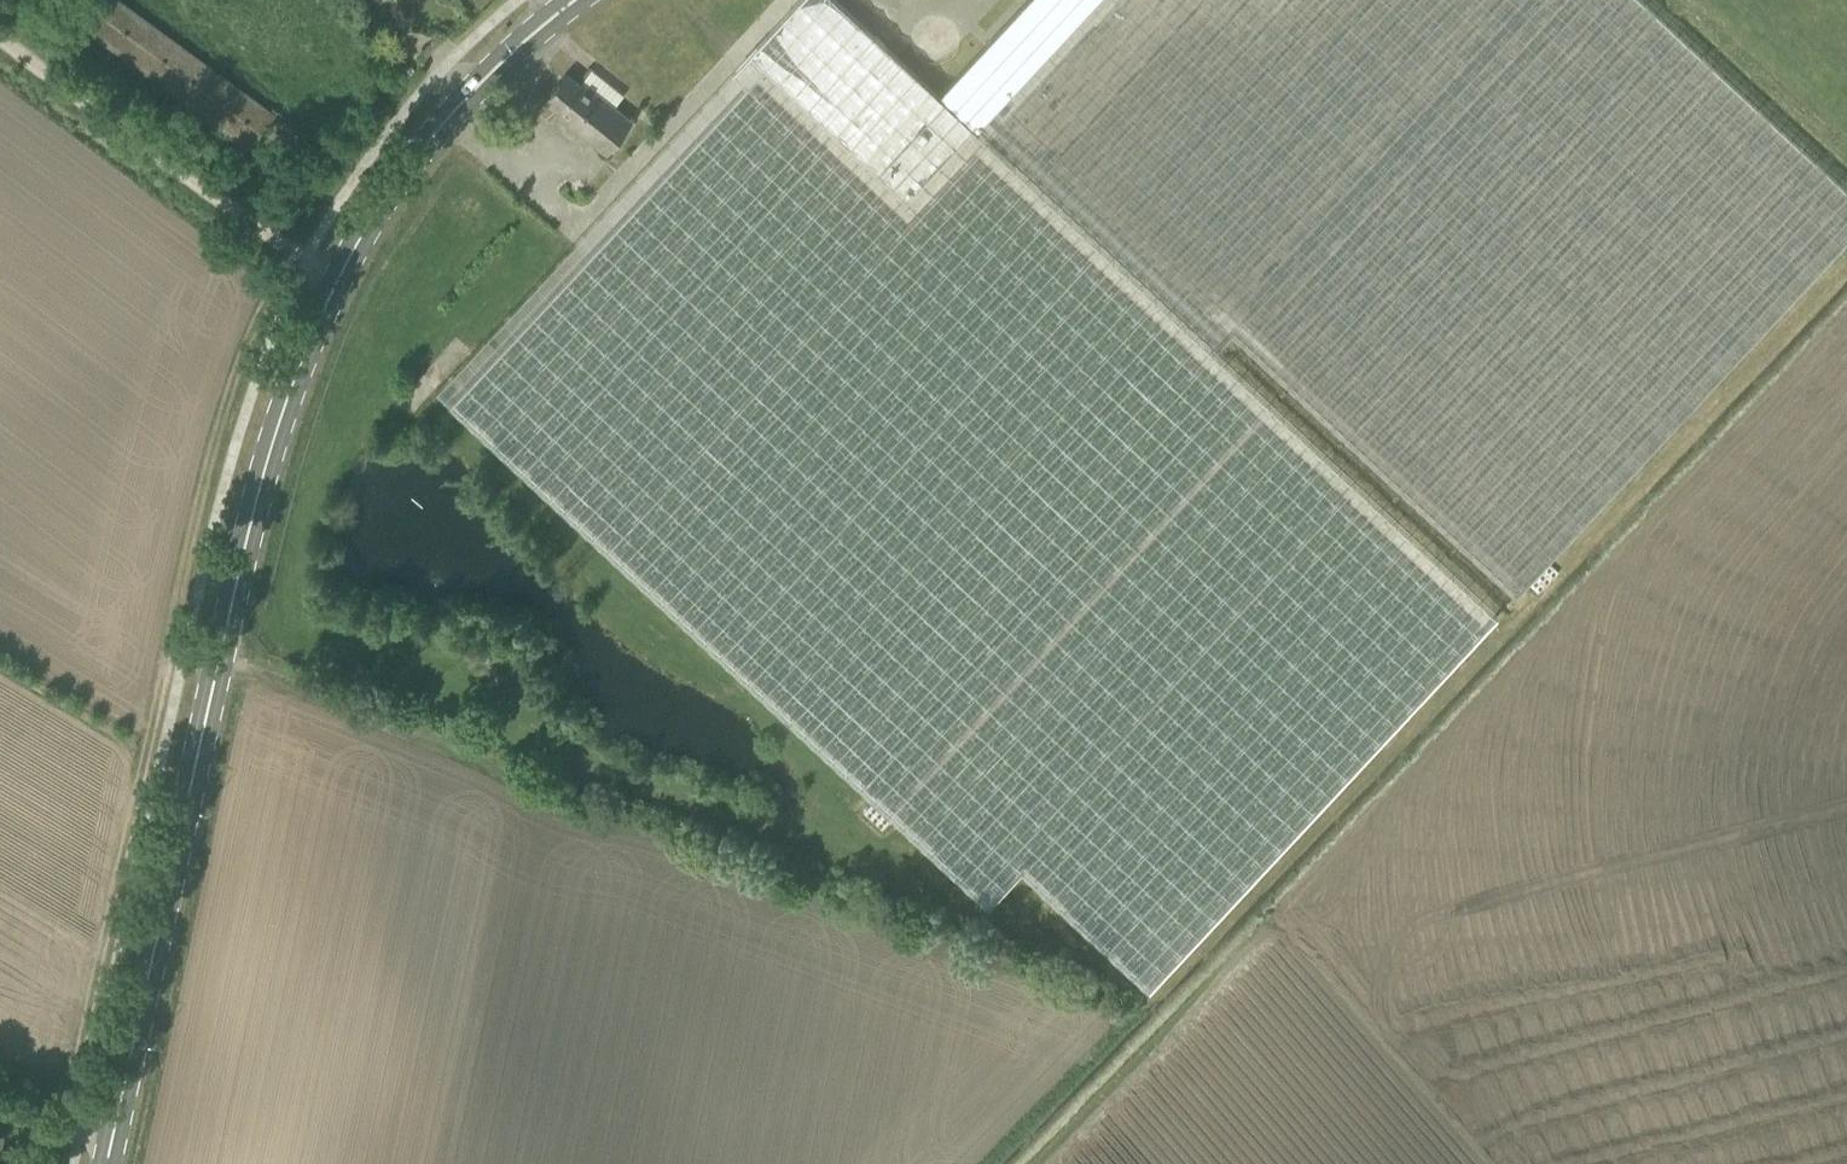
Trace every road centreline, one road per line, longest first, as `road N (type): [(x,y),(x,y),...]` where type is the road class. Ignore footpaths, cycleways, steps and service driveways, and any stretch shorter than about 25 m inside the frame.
road 1 (secondary): [(107,1163),(271,444),(297,367),(389,192),(452,113),(571,0)]
road 2 (track): [(0,36),(334,284)]

